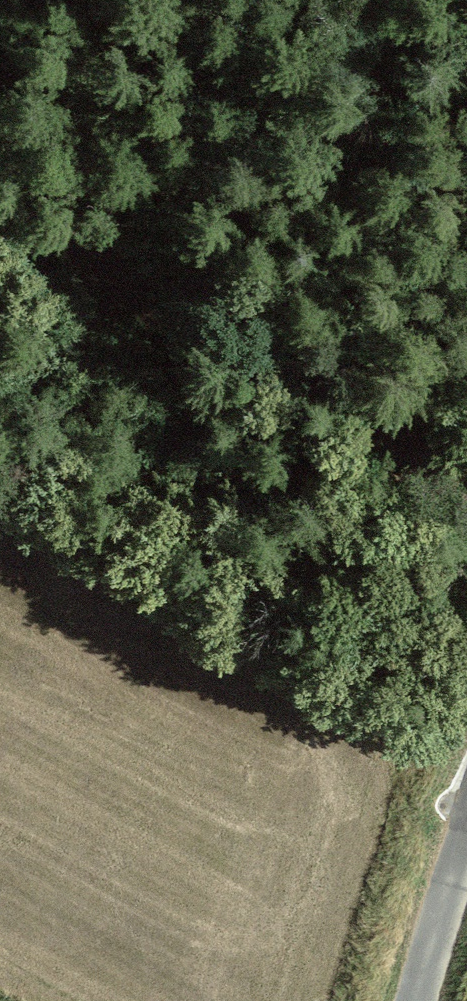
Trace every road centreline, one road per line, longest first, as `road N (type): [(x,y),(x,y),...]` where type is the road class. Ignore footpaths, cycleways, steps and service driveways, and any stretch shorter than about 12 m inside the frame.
road 1 (track): [(466,568),(276,442),(0,229)]
road 2 (unclassified): [(417,1000),(466,842)]

